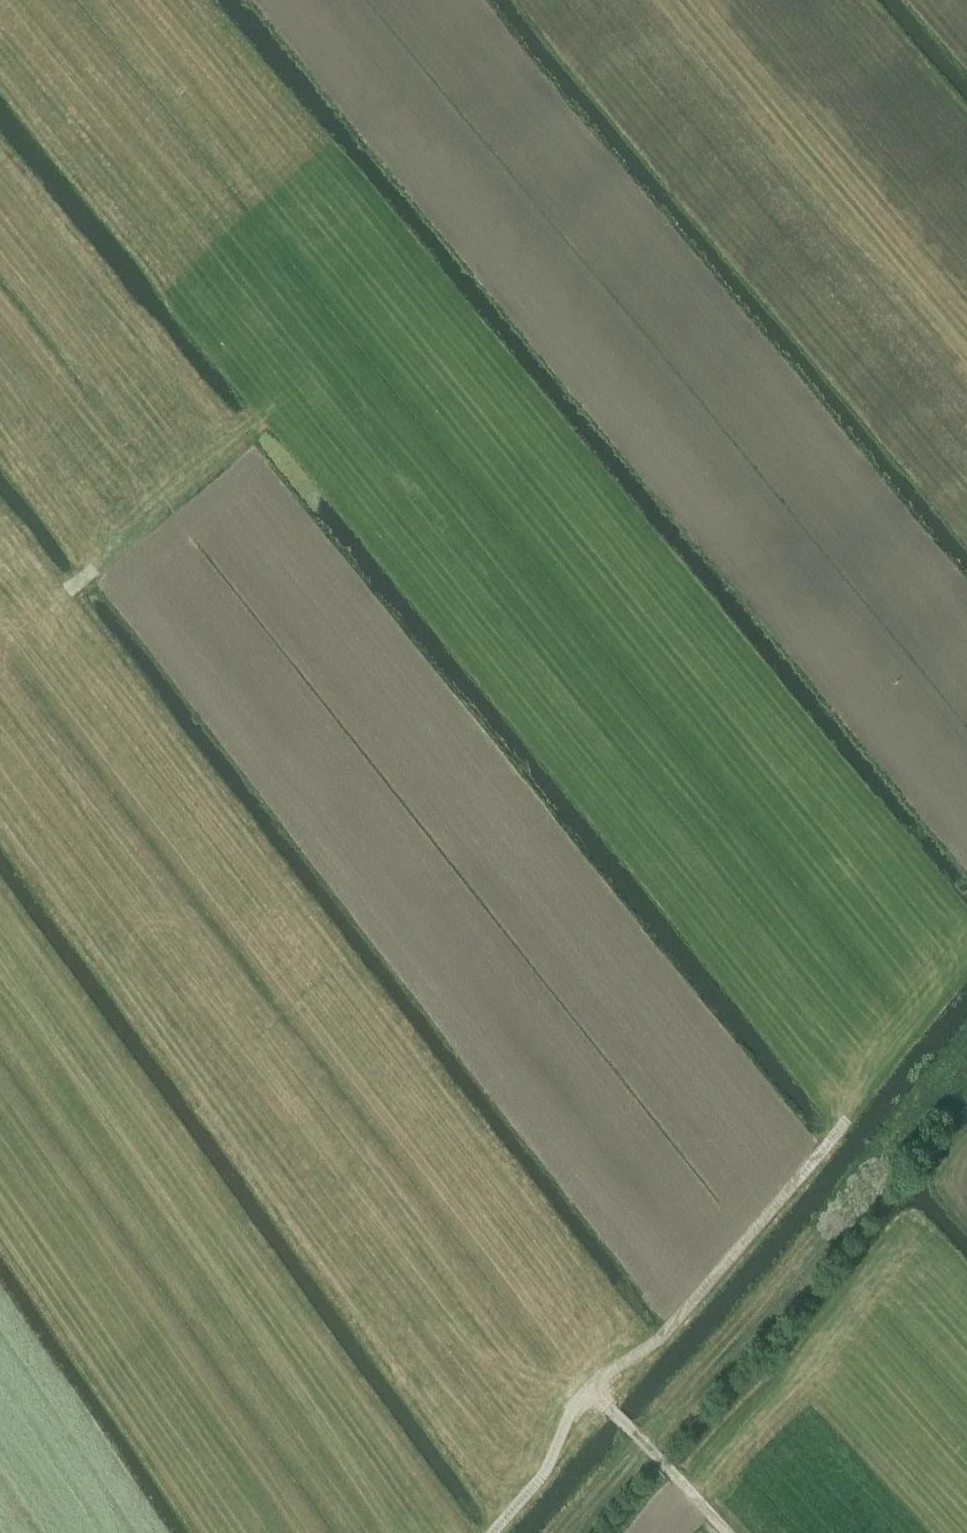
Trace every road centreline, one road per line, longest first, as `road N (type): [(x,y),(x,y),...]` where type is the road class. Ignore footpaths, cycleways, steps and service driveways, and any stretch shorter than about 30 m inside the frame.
road 1 (track): [(846,1120),(672,1324),(571,1411),(544,1473),(490,1532)]
road 2 (track): [(726,1532),(592,1390)]

